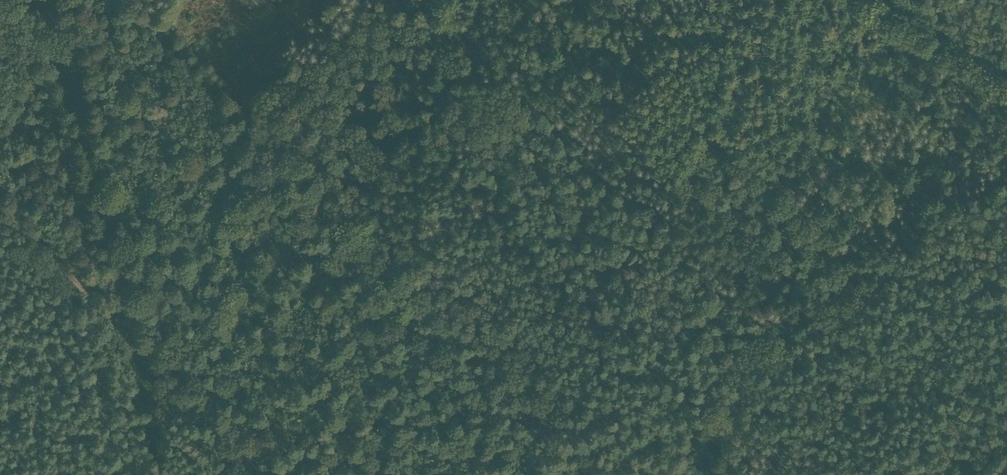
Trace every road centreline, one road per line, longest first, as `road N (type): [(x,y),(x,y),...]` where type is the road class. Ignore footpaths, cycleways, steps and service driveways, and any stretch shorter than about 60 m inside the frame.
road 1 (track): [(783,0),(539,411)]
road 2 (track): [(0,205),(262,474)]
road 3 (track): [(1006,77),(878,0)]

